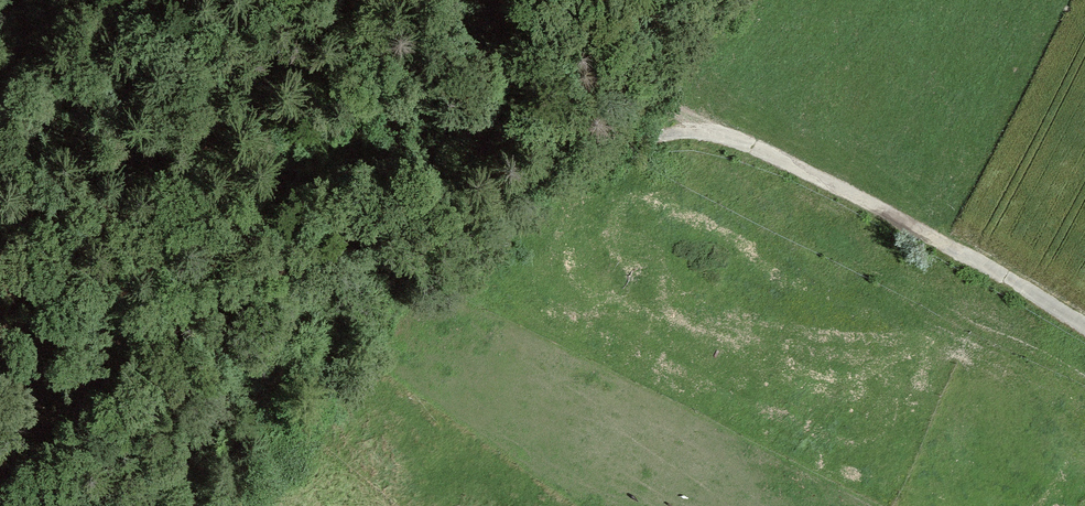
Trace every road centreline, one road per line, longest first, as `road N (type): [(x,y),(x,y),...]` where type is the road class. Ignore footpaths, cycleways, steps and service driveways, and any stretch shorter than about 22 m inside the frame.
road 1 (track): [(714,131),(632,94),(610,93),(371,223),(0,397)]
road 2 (track): [(204,505),(397,319),(555,188),(607,150),(673,134)]
road 3 (track): [(1084,328),(831,183),(714,131),(673,134)]

